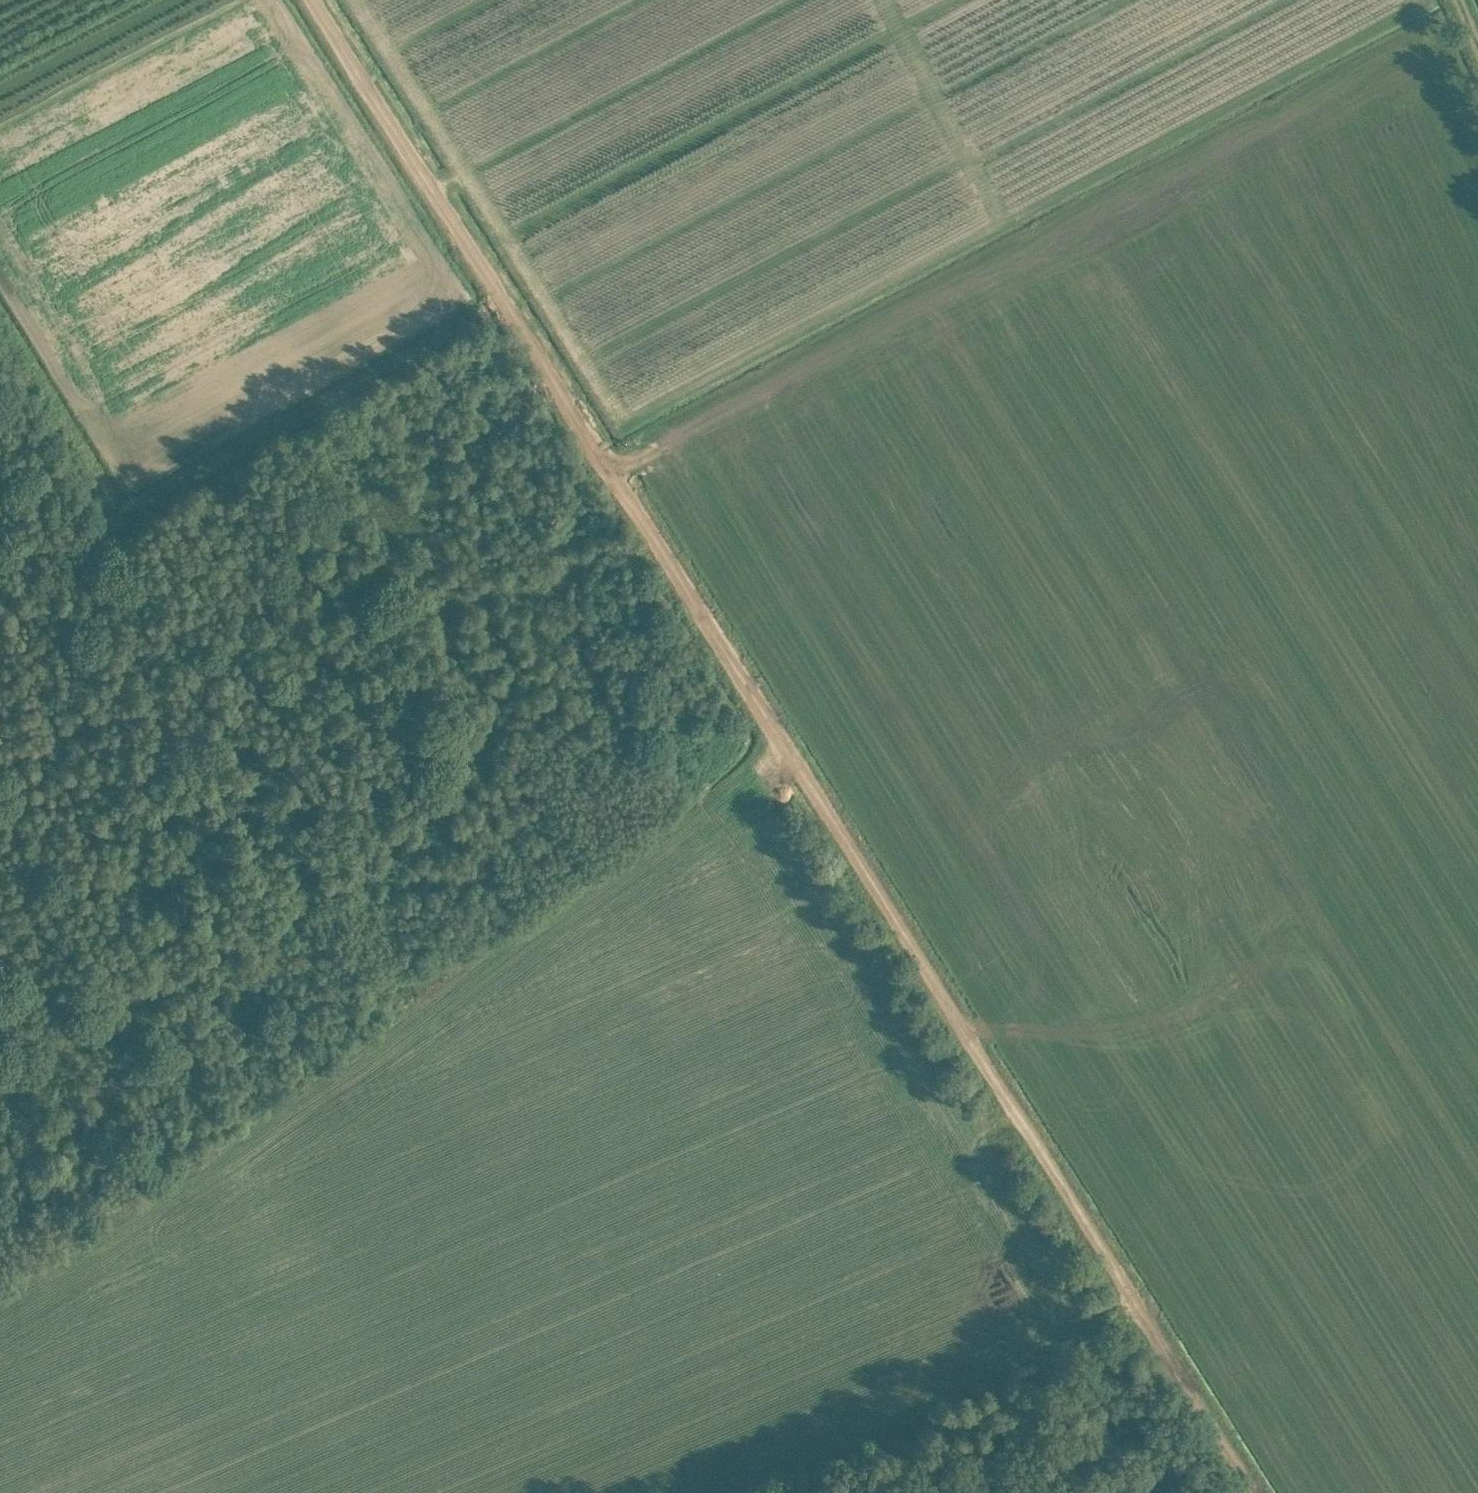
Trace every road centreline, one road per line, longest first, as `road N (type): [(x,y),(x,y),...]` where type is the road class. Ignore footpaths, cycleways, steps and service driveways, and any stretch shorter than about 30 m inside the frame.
road 1 (track): [(1245,1492),(313,0)]

